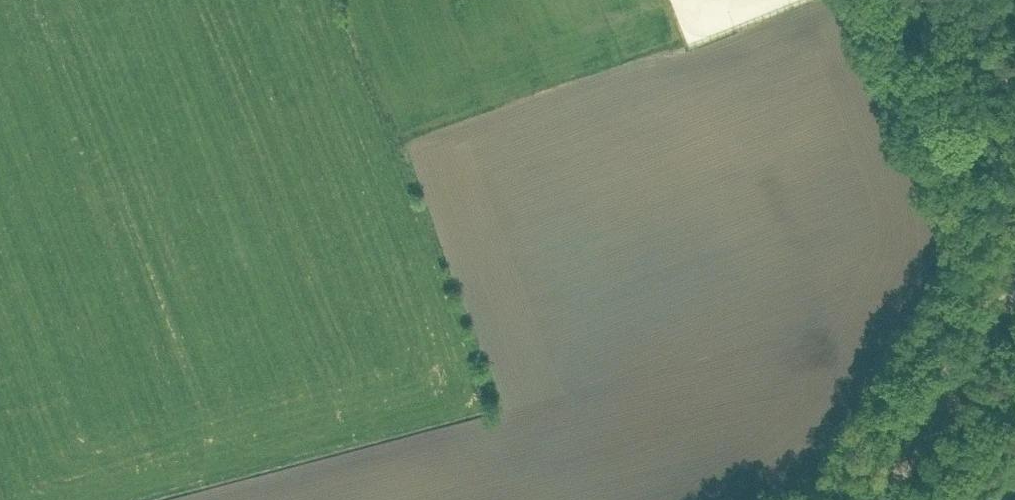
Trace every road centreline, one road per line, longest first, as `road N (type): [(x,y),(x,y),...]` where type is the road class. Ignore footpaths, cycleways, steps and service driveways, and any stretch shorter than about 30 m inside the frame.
road 1 (track): [(876,499),(1014,261)]

